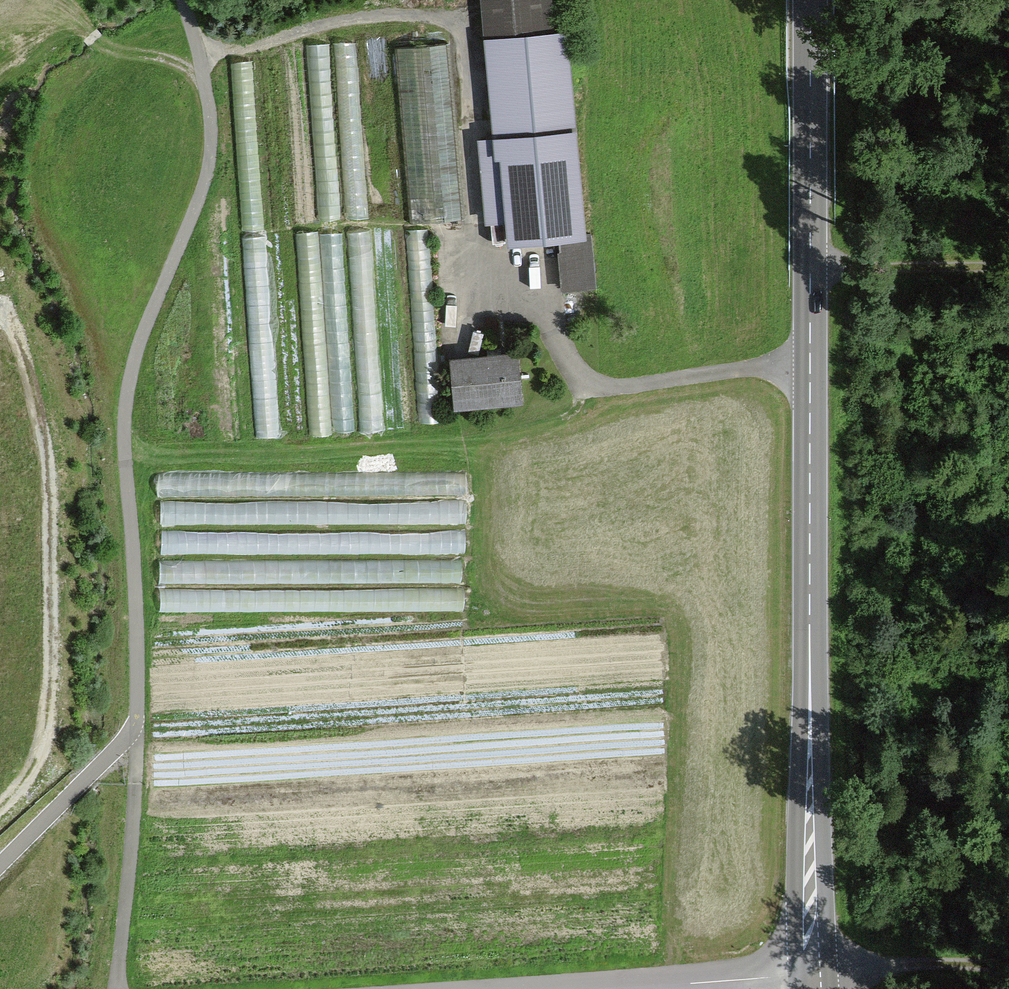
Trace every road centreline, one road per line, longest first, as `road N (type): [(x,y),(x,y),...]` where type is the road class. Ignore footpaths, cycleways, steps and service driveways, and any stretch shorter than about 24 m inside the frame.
road 1 (secondary): [(807,0),(808,447),(823,988)]
road 2 (track): [(201,53),(352,17),(445,11),(464,44),(479,248),(524,287),(587,386),(808,365)]
road 3 (track): [(139,723),(124,441),(130,359),(203,189),(210,115),(182,0)]
road 4 (track): [(113,988),(130,876),(139,723)]
road 5 (track): [(821,966),(900,961),(1008,974)]

